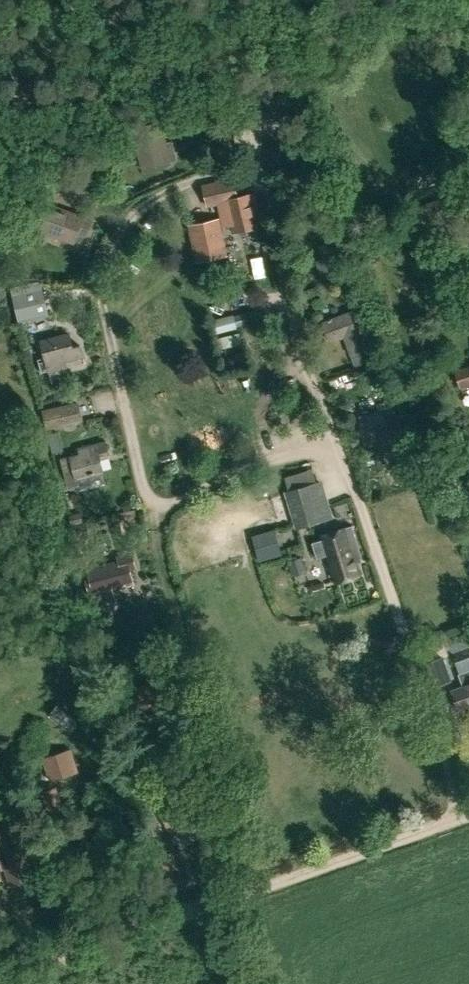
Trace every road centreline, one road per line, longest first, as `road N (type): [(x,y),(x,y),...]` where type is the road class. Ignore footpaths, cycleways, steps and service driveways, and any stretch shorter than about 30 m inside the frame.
road 1 (unclassified): [(345,461),(281,283),(263,186),(242,169),(177,187),(122,227),(102,278),(146,494),(157,512),(271,458),(316,455)]
road 2 (unclassified): [(0,983),(466,816)]
road 3 (unclassified): [(466,816),(345,461)]

